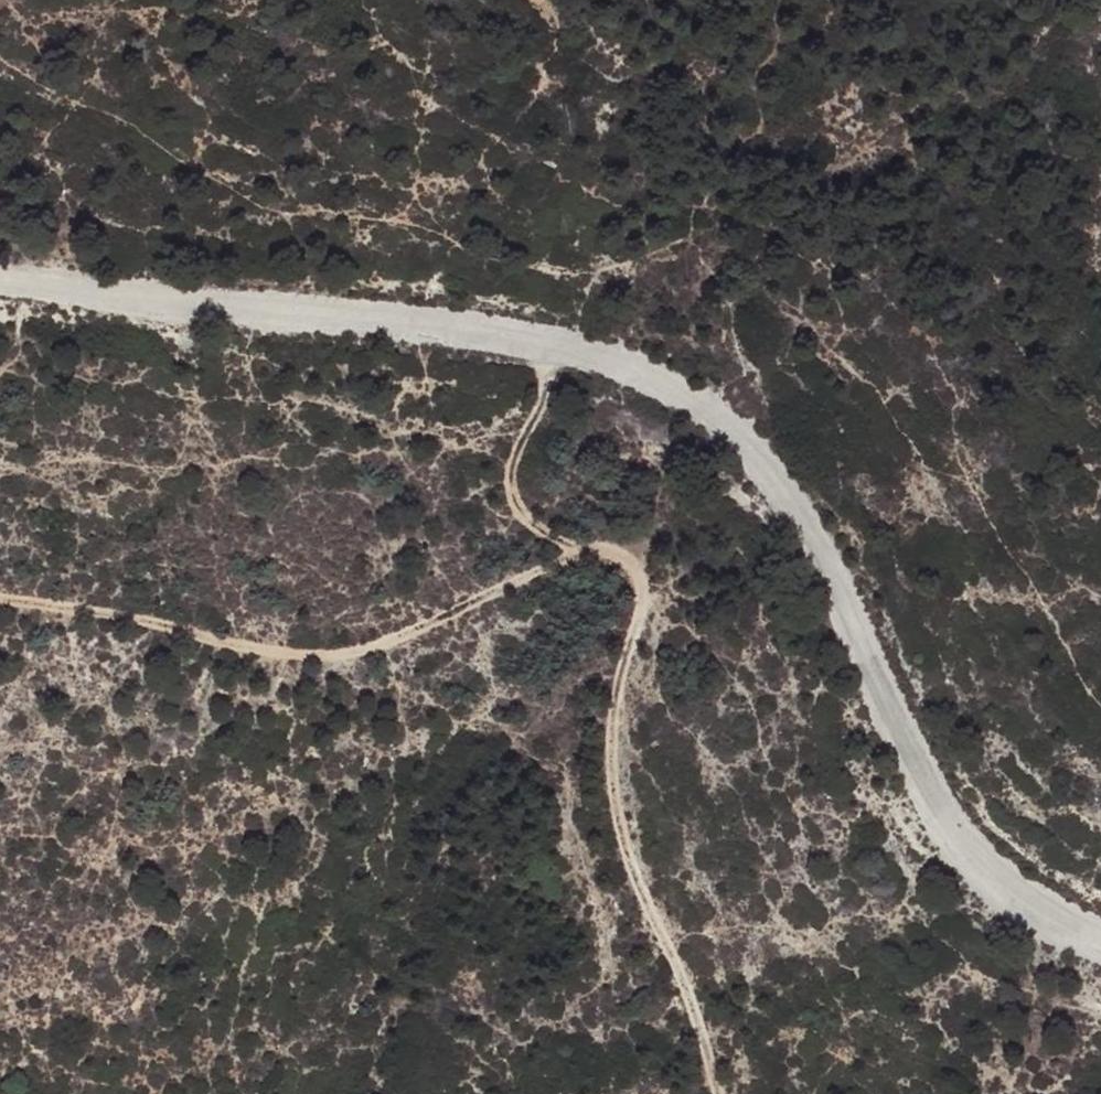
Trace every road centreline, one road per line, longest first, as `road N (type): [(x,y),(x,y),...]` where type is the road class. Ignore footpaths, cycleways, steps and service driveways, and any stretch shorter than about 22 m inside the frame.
road 1 (track): [(724,1093),(616,794),(618,679),(643,590),(639,559),(609,545),(429,618),(312,651),(0,596)]

